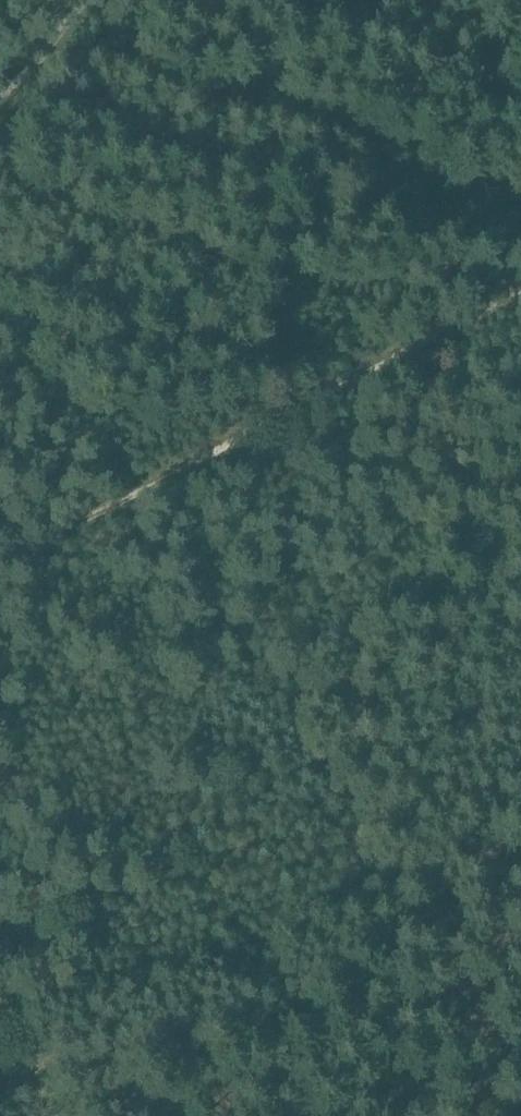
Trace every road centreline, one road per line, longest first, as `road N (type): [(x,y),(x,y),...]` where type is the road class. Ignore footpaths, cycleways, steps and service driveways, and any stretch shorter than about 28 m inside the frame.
road 1 (track): [(0,557),(520,292)]
road 2 (track): [(0,94),(86,0)]

